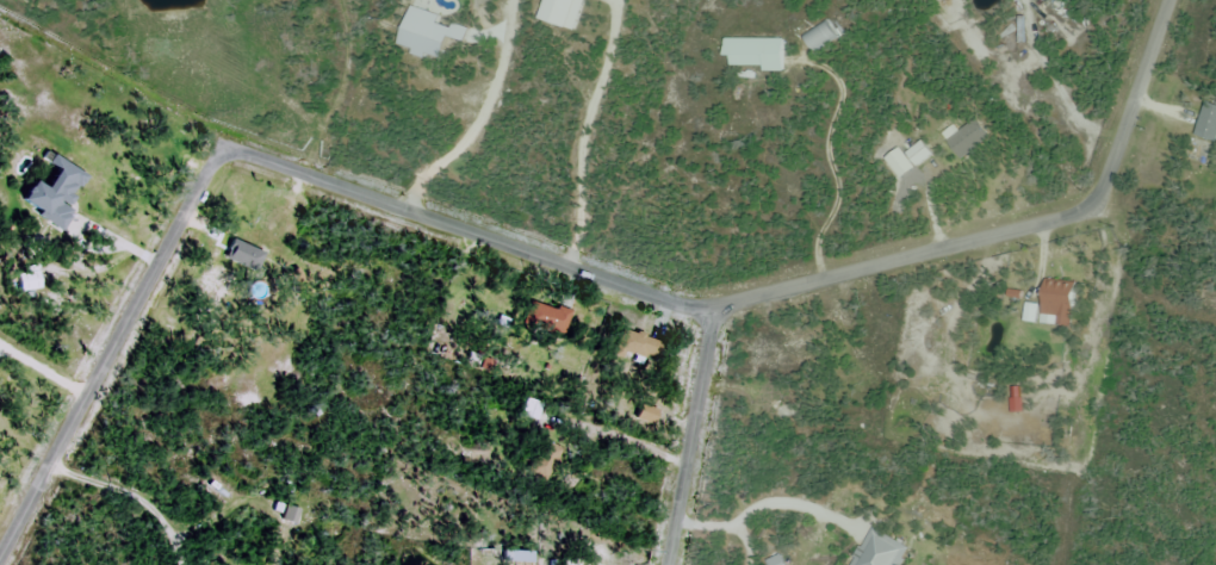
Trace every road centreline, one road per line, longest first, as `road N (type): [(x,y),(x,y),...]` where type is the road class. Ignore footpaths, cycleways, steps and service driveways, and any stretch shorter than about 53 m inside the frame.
road 1 (residential): [(0,558),(216,162),(252,156),(654,296),(721,305),(1079,217),(1097,205),(1171,0)]
road 2 (residential): [(673,564),(721,305)]

